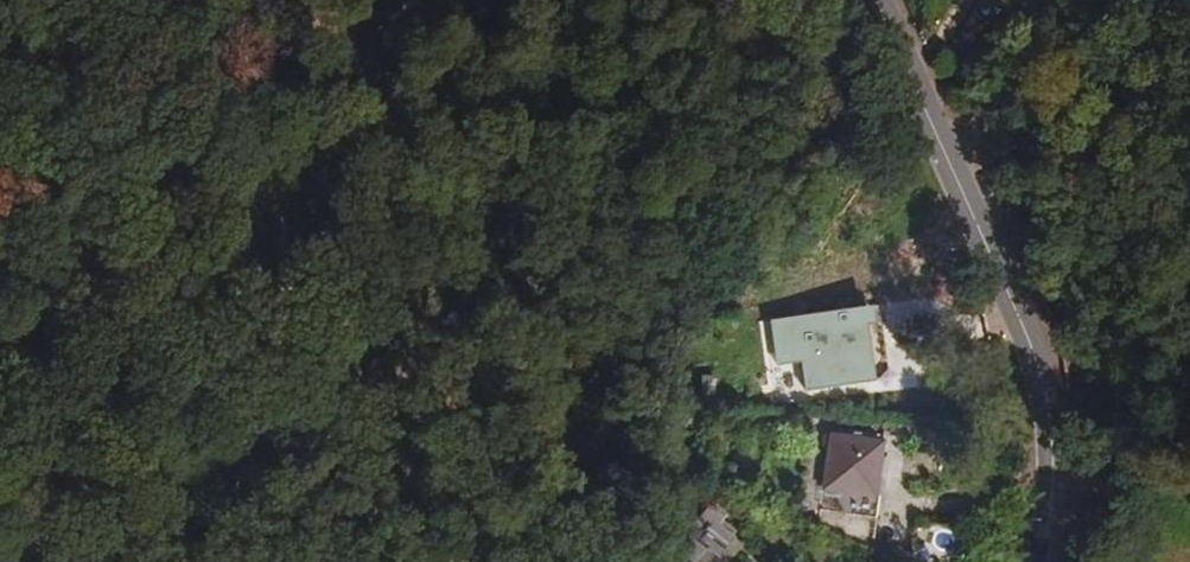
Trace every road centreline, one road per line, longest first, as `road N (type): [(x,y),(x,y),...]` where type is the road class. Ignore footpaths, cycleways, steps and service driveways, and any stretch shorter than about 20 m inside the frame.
road 1 (track): [(59,561),(270,336),(271,193),(232,0)]
road 2 (tertiary): [(879,0),(1053,444),(1061,497),(1053,561)]

